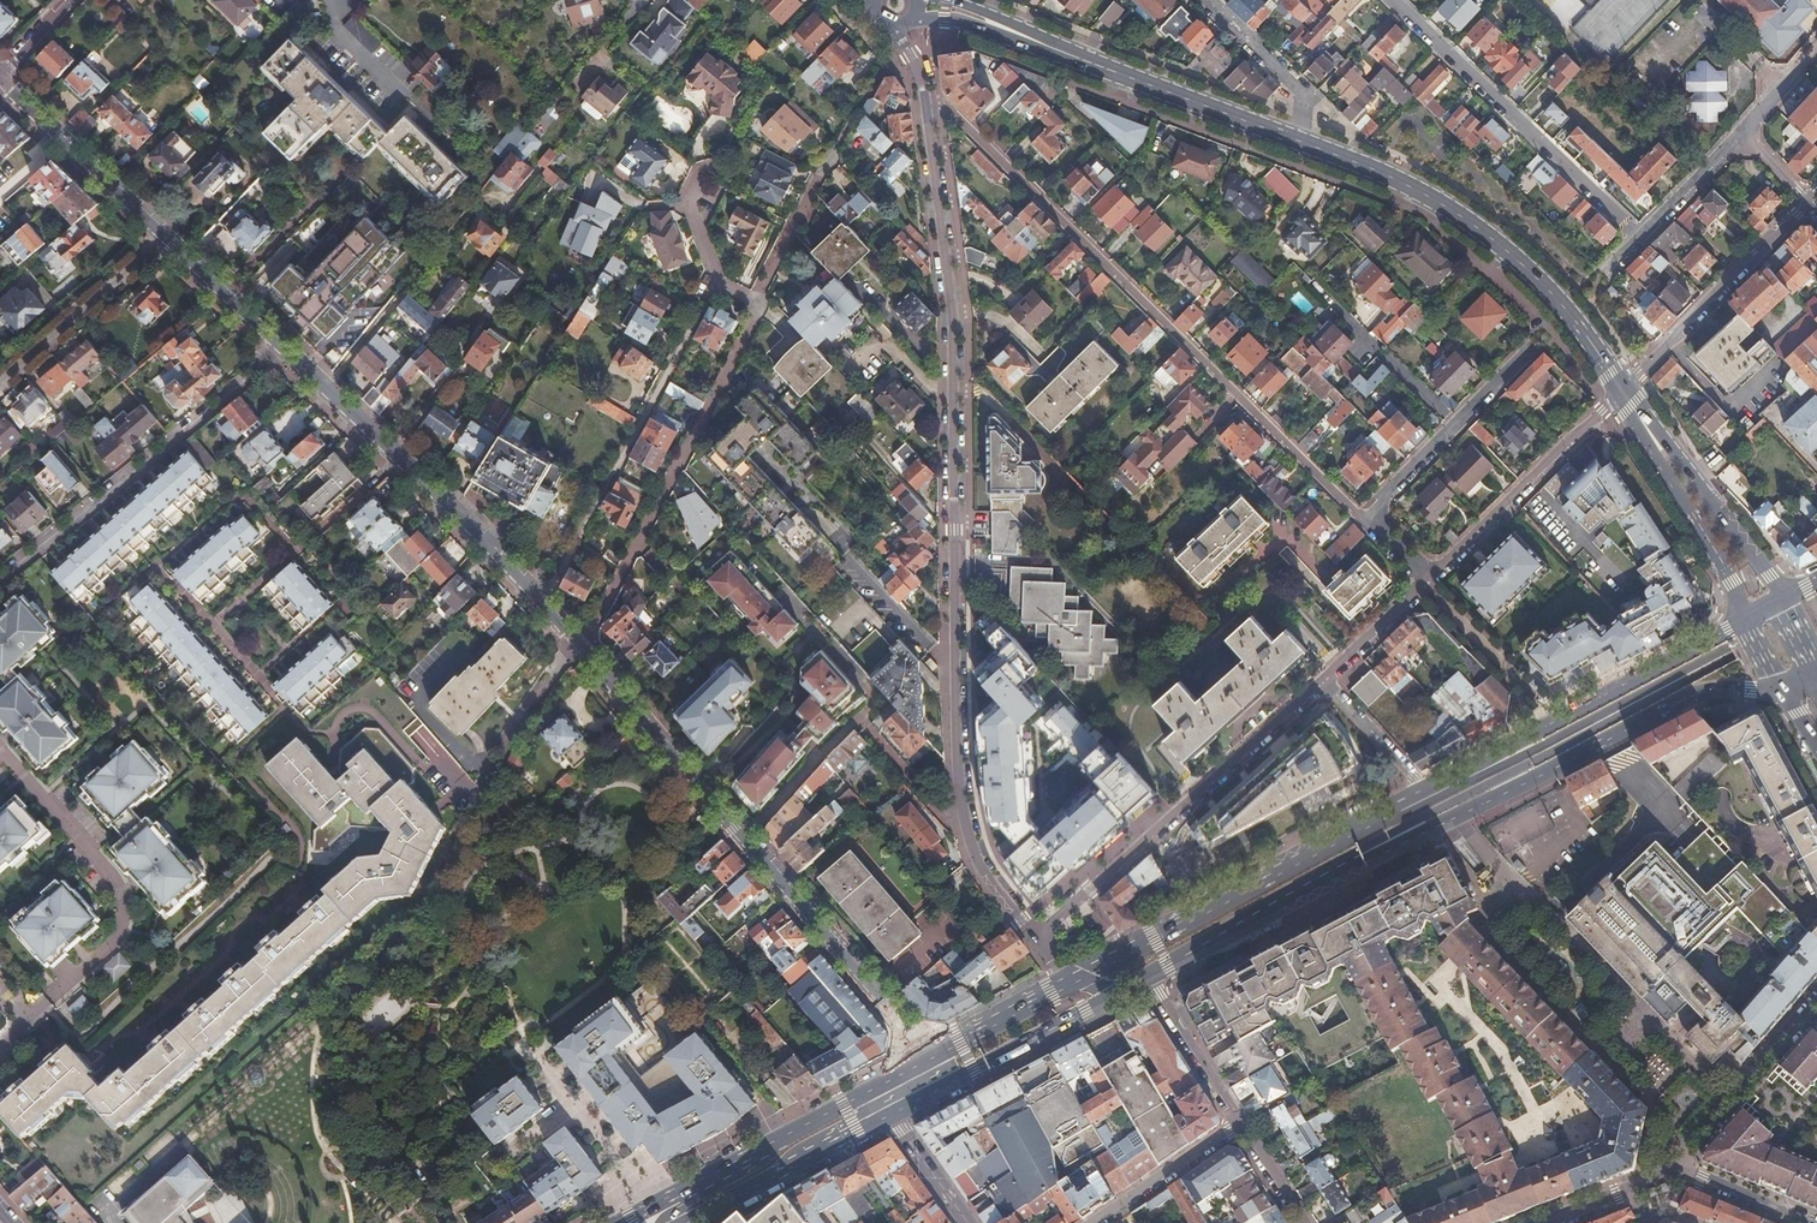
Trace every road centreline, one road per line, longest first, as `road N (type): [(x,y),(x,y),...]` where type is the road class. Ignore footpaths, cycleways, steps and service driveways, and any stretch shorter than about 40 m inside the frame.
road 1 (residential): [(926,105),(953,315),(958,800),(974,861),(1037,937)]
road 2 (residential): [(1363,520),(950,108),(926,105)]
road 3 (primary): [(1303,889),(1351,853),(1816,609)]
road 4 (residential): [(925,1058),(572,643)]
road 5 (primary): [(1816,599),(1386,824),(1332,844)]
road 6 (secondary): [(1297,141),(1417,190),(1508,249),(1622,389)]
road 7 (residential): [(572,643),(596,617),(760,304)]
road 8 (residential): [(715,282),(541,604)]
road 9 (primary): [(1449,820),(1700,691),(1780,687)]
road 10 (residential): [(0,574),(282,350)]
road 11 (primary): [(1743,621),(1430,792)]
road 12 (residential): [(1397,0),(1642,237)]
road 13 (secondary): [(1002,27),(1297,141)]
road 14 (residential): [(1325,680),(1096,886)]
road 15 (residential): [(1622,389),(1424,583)]
road 16 (primary): [(892,1115),(1126,989)]
road 17 (residential): [(1622,389),(1809,201)]
road 18 (residential): [(205,625),(396,458)]
road 19 (residential): [(1537,345),(1363,520)]
road 20 (secondary): [(1785,600),(1633,406)]
road 21 (secondary): [(1633,406),(1743,621)]
road 22 (primary): [(1332,844),(1126,953)]
road 23 (primary): [(688,1222),(892,1115)]
road 24 (residential): [(165,236),(0,82)]
road 25 (residential): [(460,837),(511,735),(572,643)]
road 26 (primary): [(876,1087),(681,1198)]
road 27 (residential): [(0,380),(165,236)]
road 28 (residential): [(541,604),(396,458)]
road 29 (residential): [(1204,0),(1301,92),(1307,109),(1297,141)]
road 30 (primary): [(1149,977),(1303,889)]
road 31 (residential): [(1149,977),(1240,1125)]
road 32 (residential): [(1097,1222),(1240,1125)]
road 33 (residential): [(760,304),(834,155)]
road 34 (residential): [(282,350),(165,236)]
road 35 (primary): [(1303,889),(1449,820)]
road 36 (residential): [(396,458),(282,350)]
road 37 (primary): [(1065,987),(925,1058)]
road 38 (residential): [(215,514),(155,565),(205,625)]
road 39 (residential): [(1325,680),(1430,792)]
road 40 (residential): [(1805,1222),(1671,1165)]
road 41 (residential): [(1744,134),(1642,237)]
road 42 (residential): [(1424,583),(1325,680)]
road 43 (residential): [(1545,1222),(1671,1165)]
road 44 (residential): [(968,1222),(892,1115)]
road 45 (residential): [(205,625),(252,676),(299,638)]
road 46 (residential): [(1671,1165),(1753,1070)]

